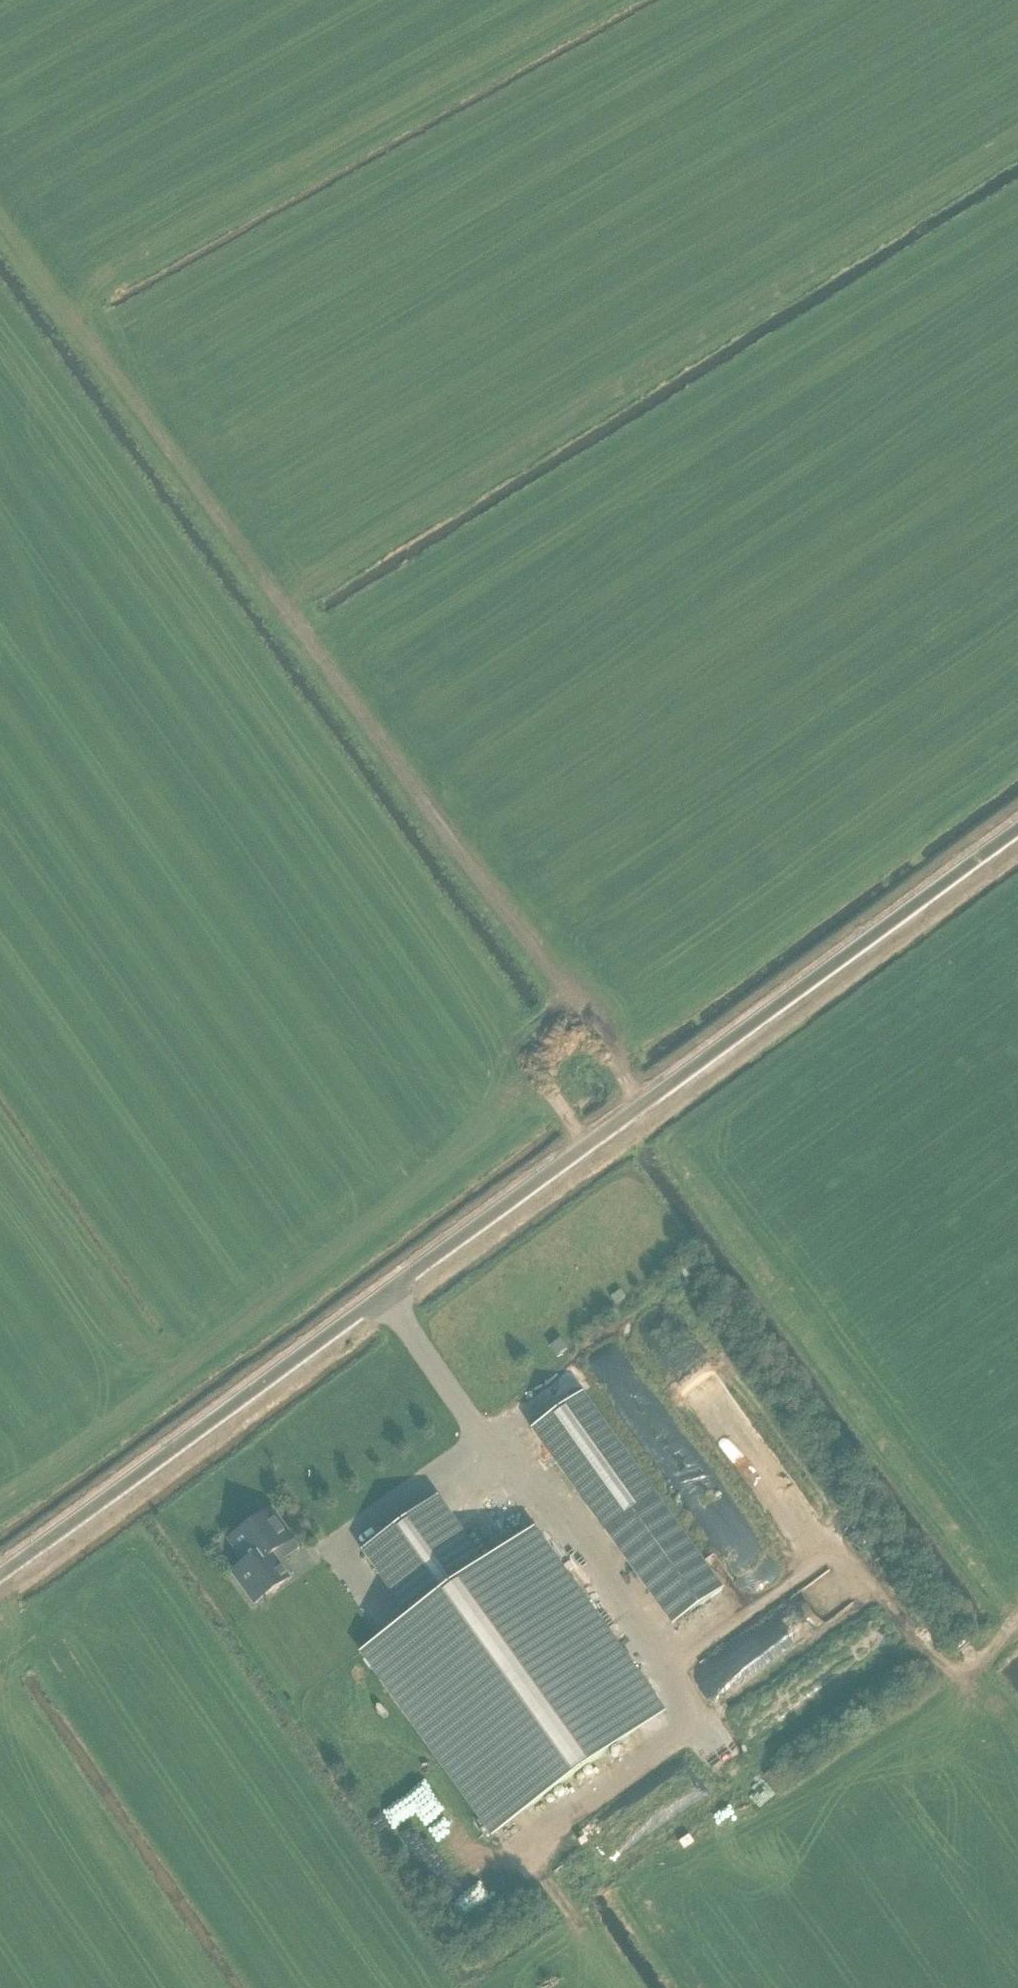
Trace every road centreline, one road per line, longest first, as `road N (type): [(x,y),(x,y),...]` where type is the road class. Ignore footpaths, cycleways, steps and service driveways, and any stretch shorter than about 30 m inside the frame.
road 1 (unclassified): [(0,1574),(1017,829)]

